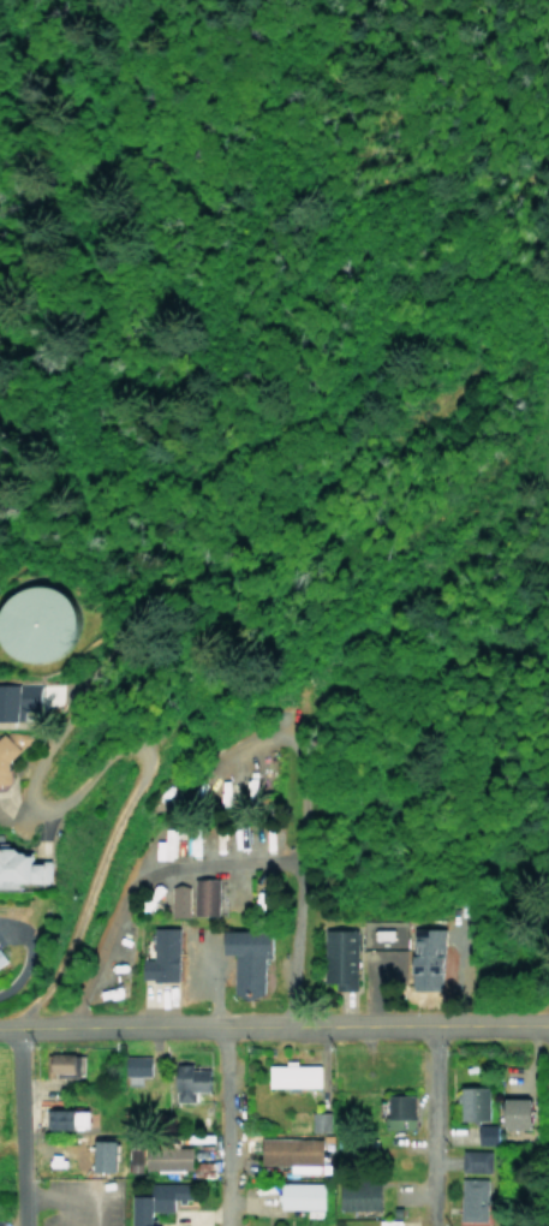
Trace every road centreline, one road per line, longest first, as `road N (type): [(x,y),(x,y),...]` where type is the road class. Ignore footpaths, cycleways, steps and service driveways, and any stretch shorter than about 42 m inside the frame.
road 1 (tertiary): [(548,1027),(0,1029)]
road 2 (residential): [(41,1029),(147,763),(138,745),(114,749),(54,810),(43,811),(35,804),(38,772),(60,743)]
road 3 (residential): [(293,1028),(302,749)]
road 4 (residential): [(438,1225),(430,1174),(431,1028)]
road 5 (residential): [(25,1225),(17,1029)]
road 6 (residential): [(222,1029),(223,1225)]
road 7 (residential): [(302,749),(297,733),(274,731),(195,782)]

